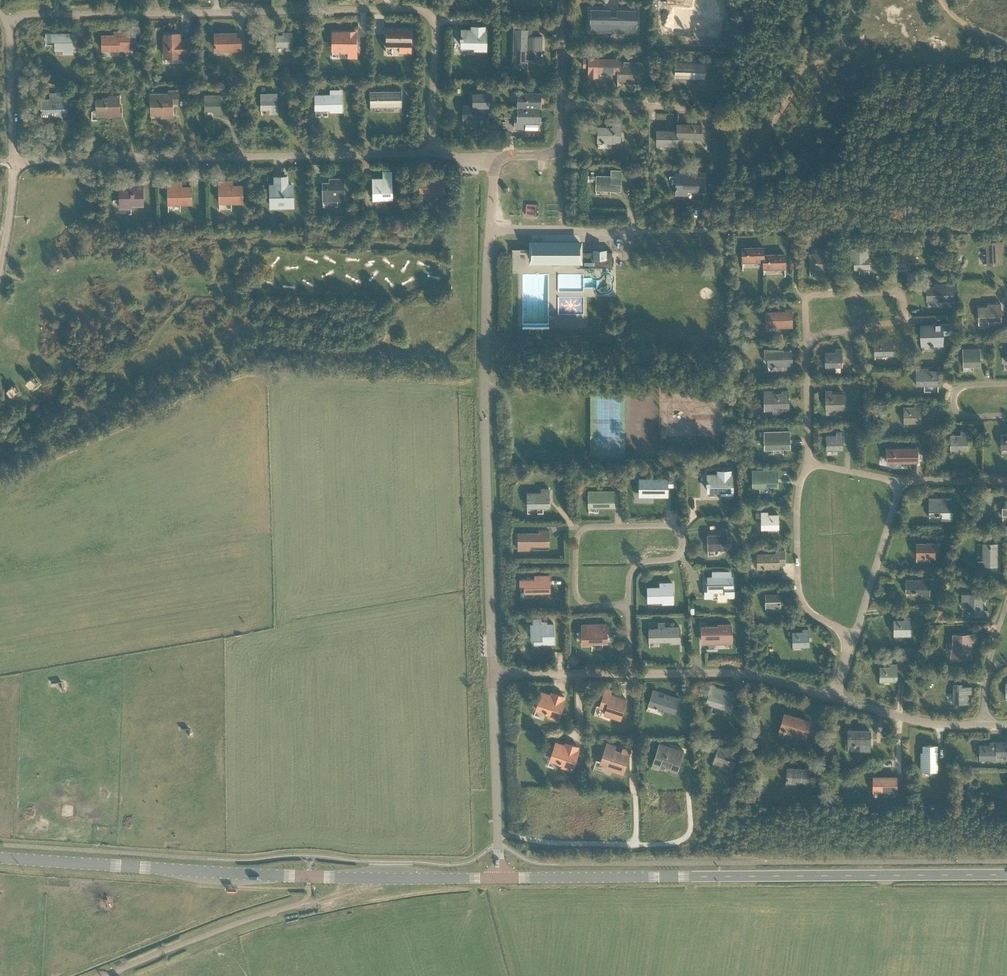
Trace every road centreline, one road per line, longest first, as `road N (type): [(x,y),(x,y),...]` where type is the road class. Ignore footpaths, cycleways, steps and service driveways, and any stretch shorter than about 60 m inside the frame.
road 1 (unclassified): [(500,878),(486,386),(494,152)]
road 2 (secondary): [(0,858),(237,874),(500,878)]
road 3 (secondary): [(1006,874),(701,877)]
road 4 (secondary): [(500,878),(701,877)]

